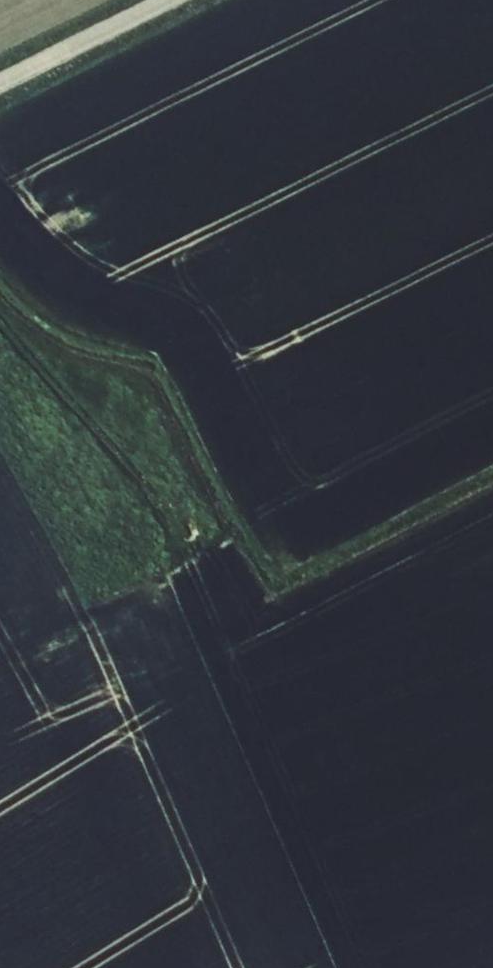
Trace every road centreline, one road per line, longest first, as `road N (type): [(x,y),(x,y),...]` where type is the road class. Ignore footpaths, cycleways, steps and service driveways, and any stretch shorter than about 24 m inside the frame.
road 1 (unclassified): [(167,0),(0,83)]

